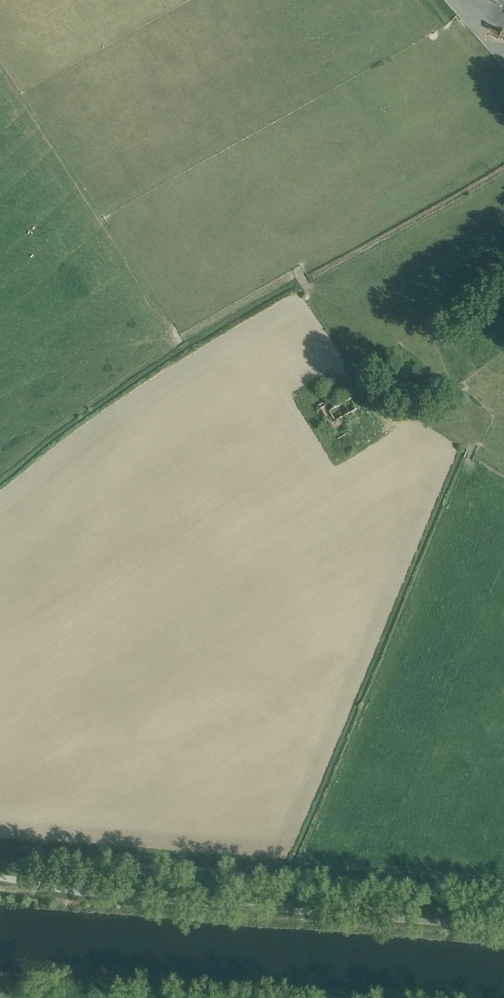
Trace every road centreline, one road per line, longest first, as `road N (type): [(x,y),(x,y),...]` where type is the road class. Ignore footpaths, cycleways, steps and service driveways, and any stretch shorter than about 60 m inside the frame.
road 1 (unclassified): [(503,928),(69,892),(0,878)]

